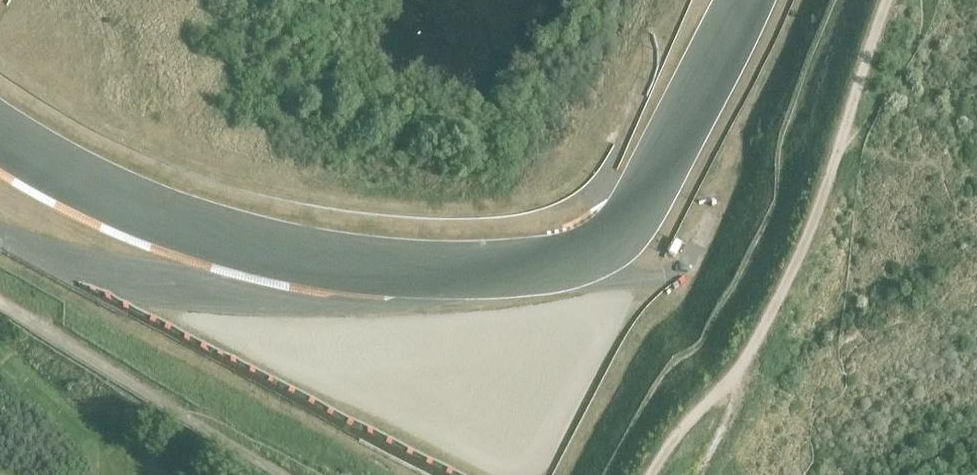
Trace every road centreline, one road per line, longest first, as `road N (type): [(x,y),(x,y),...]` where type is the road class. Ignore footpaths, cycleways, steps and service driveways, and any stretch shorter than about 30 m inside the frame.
road 1 (track): [(651,474),(737,374),(786,283),(837,157)]
road 2 (track): [(0,303),(173,410)]
road 3 (track): [(837,157),(886,0)]
road 4 (track): [(173,410),(280,474)]

